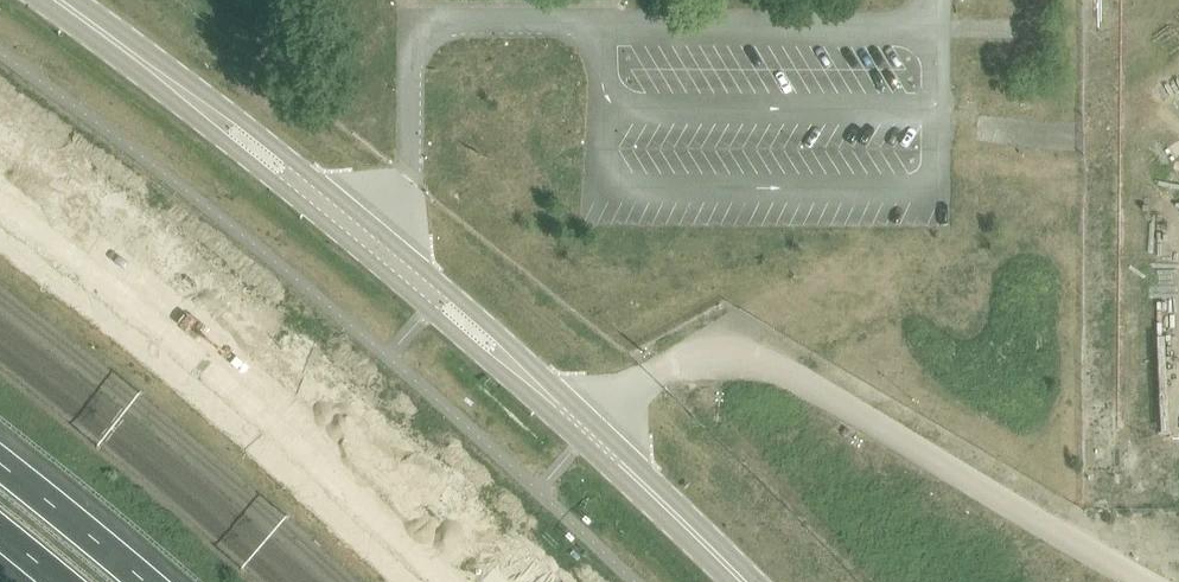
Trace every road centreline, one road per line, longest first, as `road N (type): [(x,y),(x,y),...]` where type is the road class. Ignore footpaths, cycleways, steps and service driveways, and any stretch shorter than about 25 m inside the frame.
road 1 (unclassified): [(742,581),(383,251),(55,0)]
road 2 (motorway): [(134,581),(0,469)]

